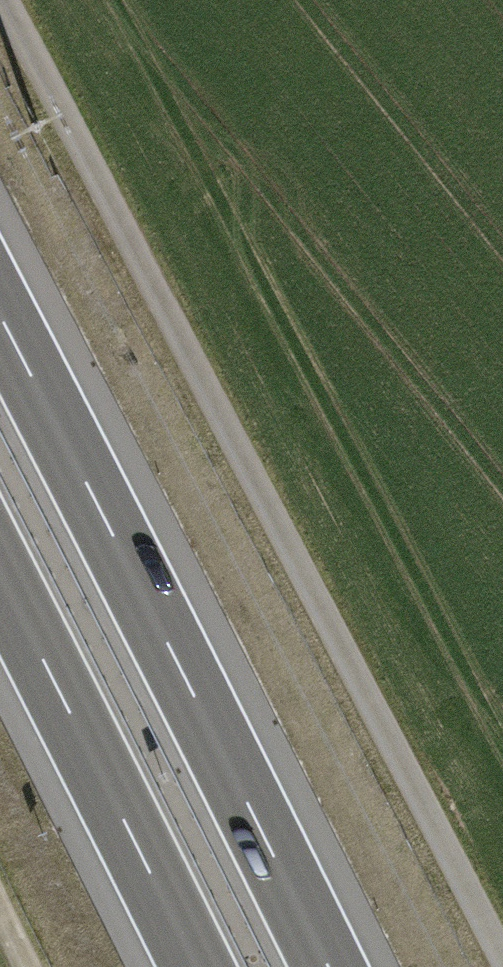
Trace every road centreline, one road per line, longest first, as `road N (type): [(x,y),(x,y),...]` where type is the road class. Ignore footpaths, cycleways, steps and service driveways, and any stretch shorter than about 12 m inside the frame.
road 1 (track): [(502,955),(6,0)]
road 2 (motorway): [(329,966),(0,314)]
road 3 (motorway): [(0,575),(200,966)]

